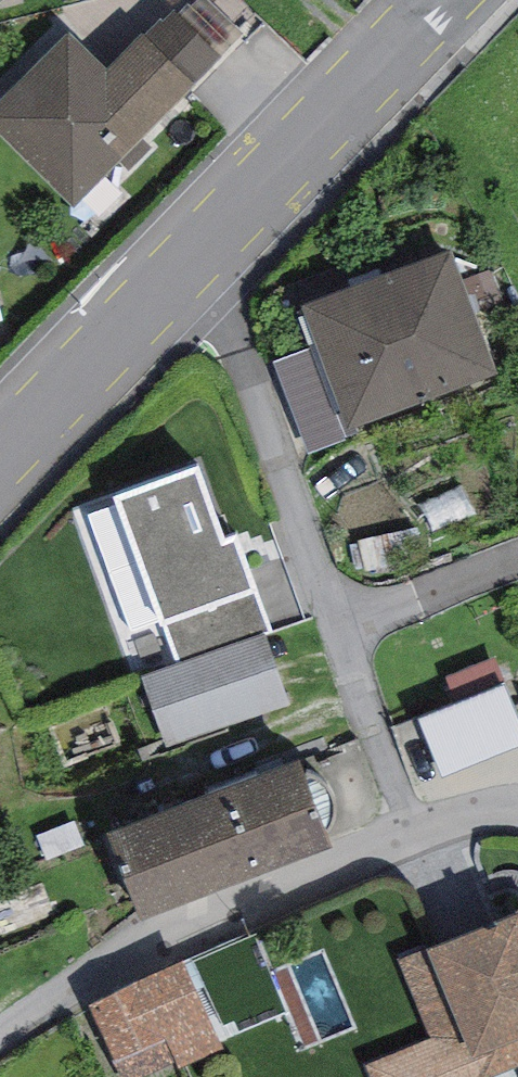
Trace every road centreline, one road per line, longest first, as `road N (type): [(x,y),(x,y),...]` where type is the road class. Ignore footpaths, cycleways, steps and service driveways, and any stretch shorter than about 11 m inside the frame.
road 1 (residential): [(413,830),(204,245)]
road 2 (residential): [(0,1034),(135,941),(413,830)]
road 3 (primary): [(448,0),(204,245)]
road 4 (primary): [(204,245),(0,454)]

